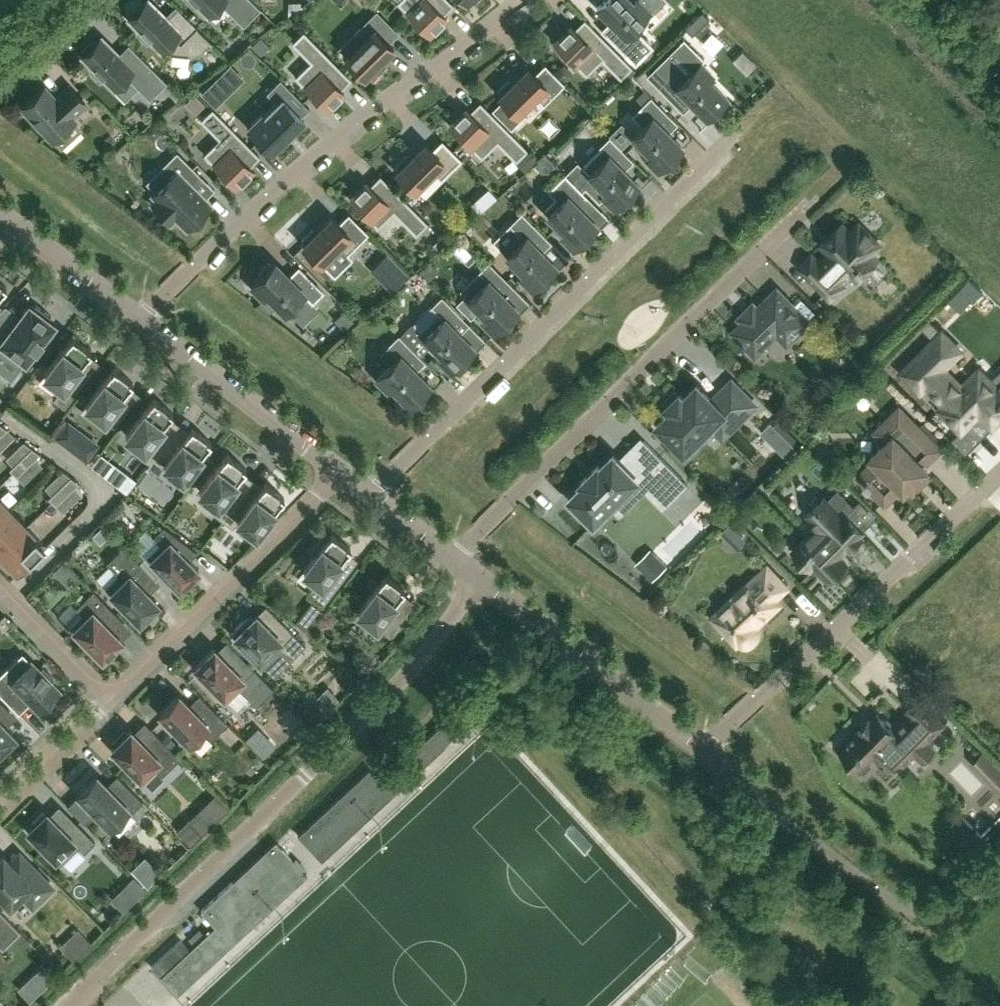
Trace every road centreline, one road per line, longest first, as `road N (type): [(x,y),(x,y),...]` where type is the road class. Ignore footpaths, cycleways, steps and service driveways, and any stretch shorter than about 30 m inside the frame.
road 1 (residential): [(69,1005),(426,653),(483,580)]
road 2 (residential): [(459,559),(821,198)]
road 3 (residential): [(375,490),(734,137)]
road 4 (residential): [(142,315),(326,151),(527,0)]
road 5 (residential): [(711,753),(999,474)]
road 6 (residential): [(114,700),(348,470)]
road 7 (residential): [(711,753),(483,580)]
road 8 (residential): [(923,918),(711,753)]
road 9 (residential): [(348,470),(142,315)]
road 10 (residential): [(142,315),(0,209)]
road 11 (residential): [(114,700),(0,583)]
road 12 (residential): [(0,811),(114,700)]
road 13 (residential): [(0,96),(100,0)]

